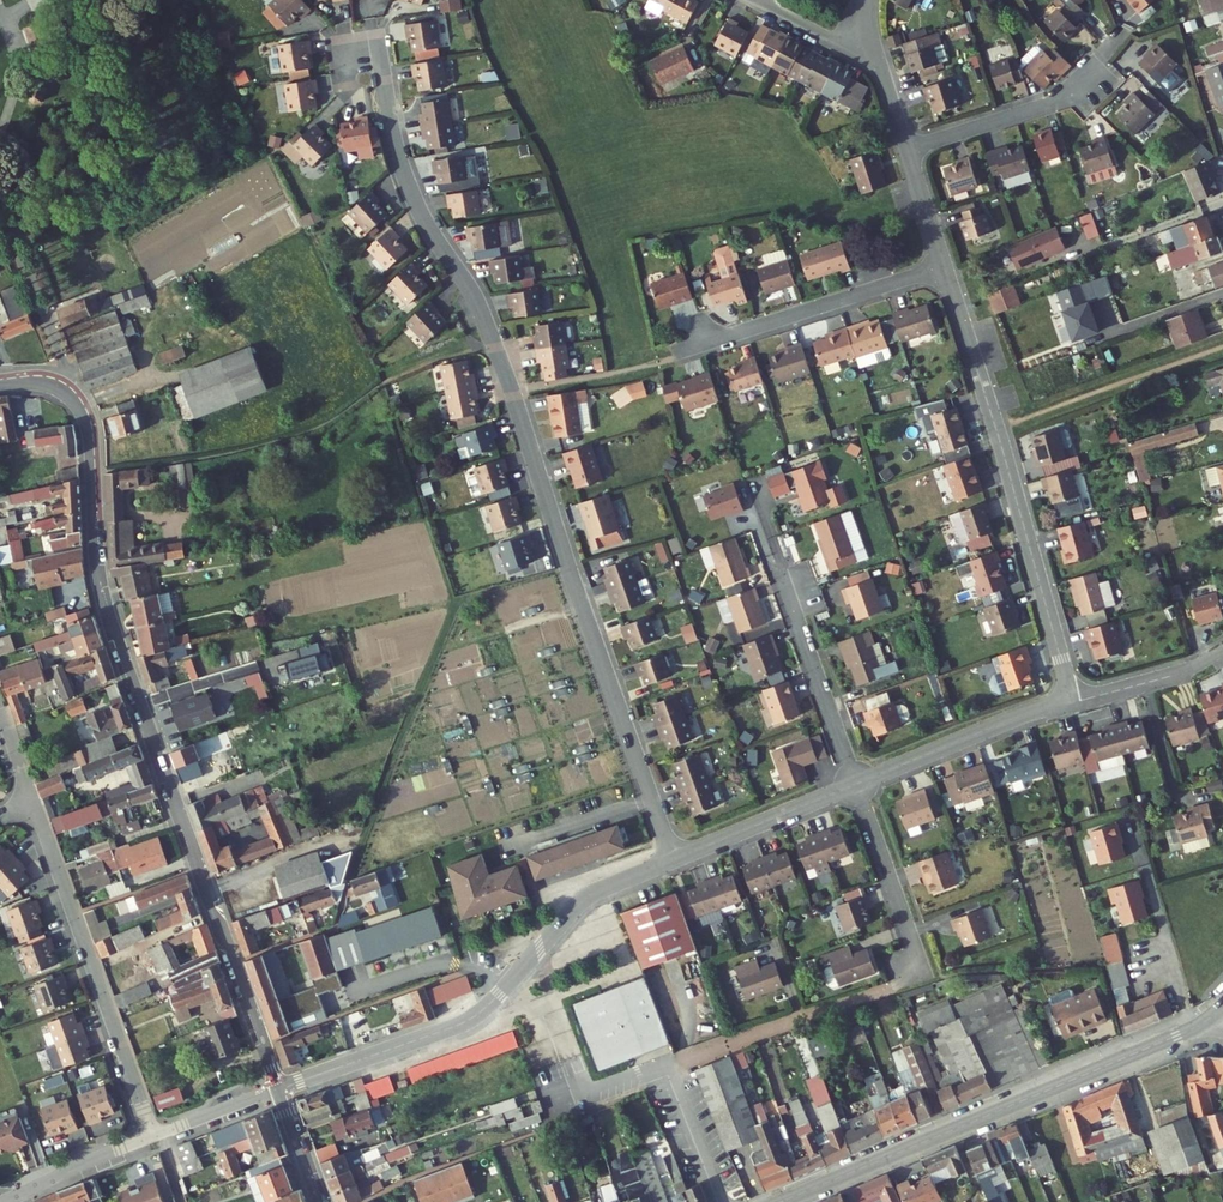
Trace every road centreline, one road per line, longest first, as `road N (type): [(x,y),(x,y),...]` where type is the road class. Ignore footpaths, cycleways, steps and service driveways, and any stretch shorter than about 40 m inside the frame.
road 1 (residential): [(369,53),(379,63),(412,194),(472,291),(502,362),(673,861)]
road 2 (residential): [(0,383),(57,385),(87,420),(104,603),(278,1090)]
road 3 (tertiary): [(1220,1010),(1177,1037),(782,1201)]
road 4 (residential): [(673,861),(588,898),(472,1019),(278,1090)]
road 5 (residential): [(1073,701),(943,265)]
road 6 (residential): [(153,1137),(35,804)]
road 7 (residential): [(943,265),(695,347)]
road 8 (track): [(1222,347),(998,434)]
road 9 (residential): [(776,567),(857,785)]
road 10 (residential): [(1073,701),(857,785)]
road 11 (residential): [(857,785),(926,977)]
road 12 (residential): [(857,785),(673,861)]
road 13 (residential): [(906,149),(1093,88)]
road 14 (residential): [(4,1201),(153,1137)]
road 15 (residential): [(1222,651),(1181,674),(1073,701)]
road 16 (residential): [(153,1137),(278,1090)]
road 17 (residential): [(872,44),(824,39),(751,0)]
road 18 (residential): [(943,265),(906,149)]

